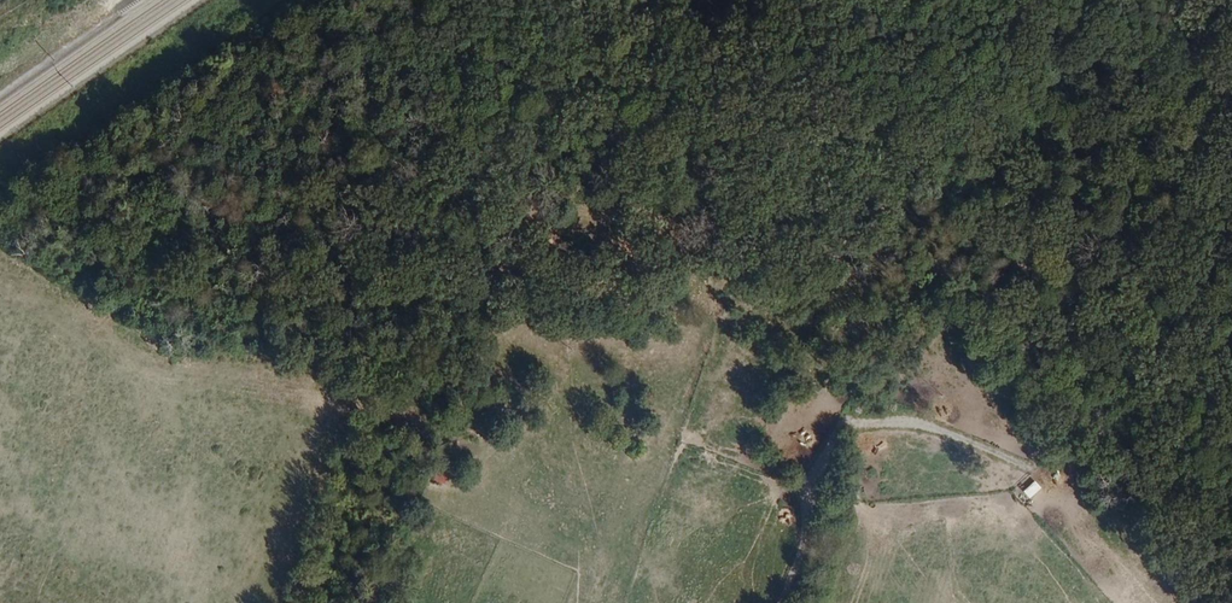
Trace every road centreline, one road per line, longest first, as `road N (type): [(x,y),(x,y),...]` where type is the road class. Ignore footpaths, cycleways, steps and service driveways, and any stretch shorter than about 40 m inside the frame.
road 1 (track): [(1231,366),(830,176),(648,24),(634,0)]

